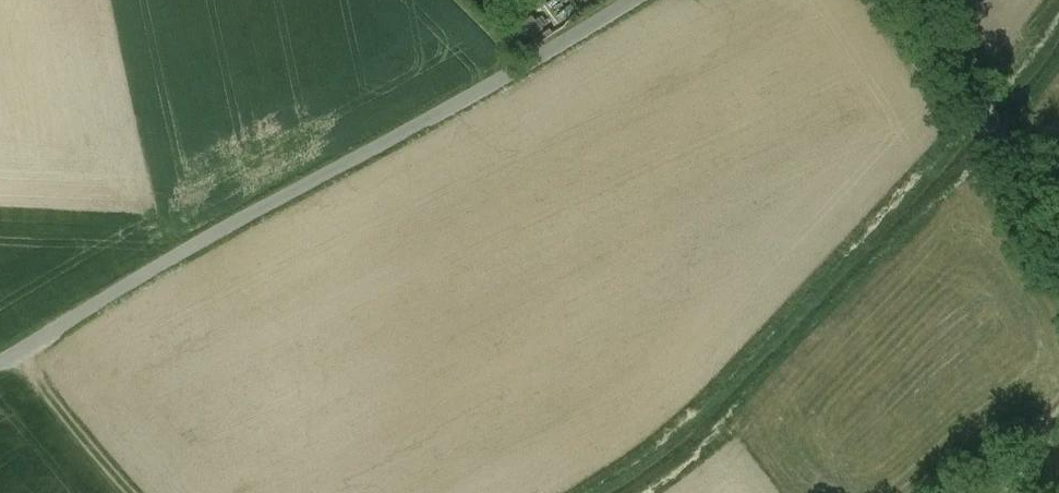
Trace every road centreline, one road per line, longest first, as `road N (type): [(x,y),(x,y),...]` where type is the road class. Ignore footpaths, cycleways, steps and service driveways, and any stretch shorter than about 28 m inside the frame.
road 1 (unclassified): [(0,362),(629,0)]
road 2 (unclassified): [(911,0),(1058,235)]
road 3 (track): [(19,353),(134,492)]

